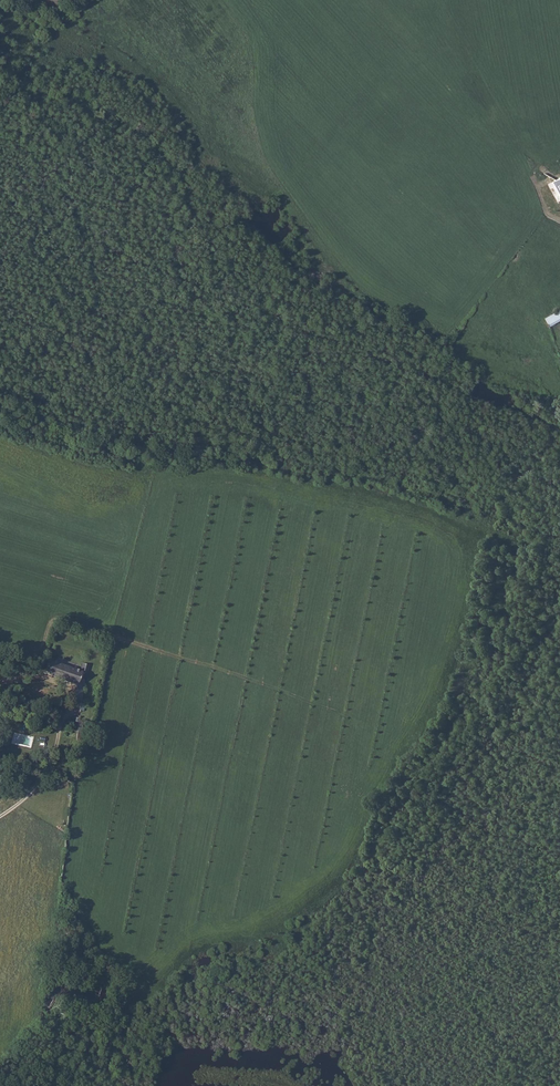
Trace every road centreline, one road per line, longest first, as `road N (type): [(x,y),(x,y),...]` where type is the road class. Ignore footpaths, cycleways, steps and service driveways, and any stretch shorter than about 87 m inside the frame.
road 1 (track): [(0,645),(36,652),(57,617),(110,633)]

